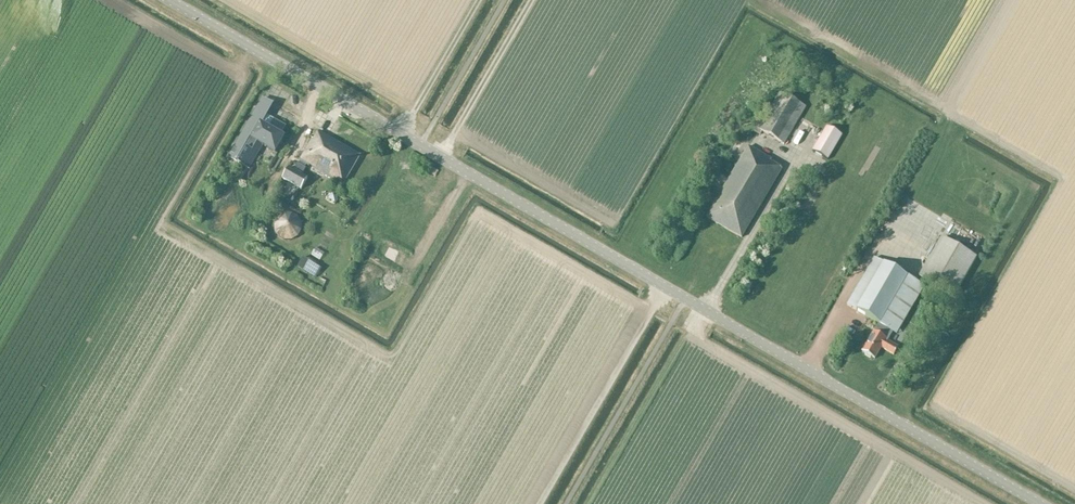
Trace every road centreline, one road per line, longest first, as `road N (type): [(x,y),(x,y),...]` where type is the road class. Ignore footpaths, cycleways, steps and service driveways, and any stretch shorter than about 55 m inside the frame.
road 1 (unclassified): [(1036,503),(169,0)]
road 2 (track): [(542,503),(664,288)]
road 3 (track): [(532,0),(440,157)]
road 4 (track): [(481,0),(401,134)]

